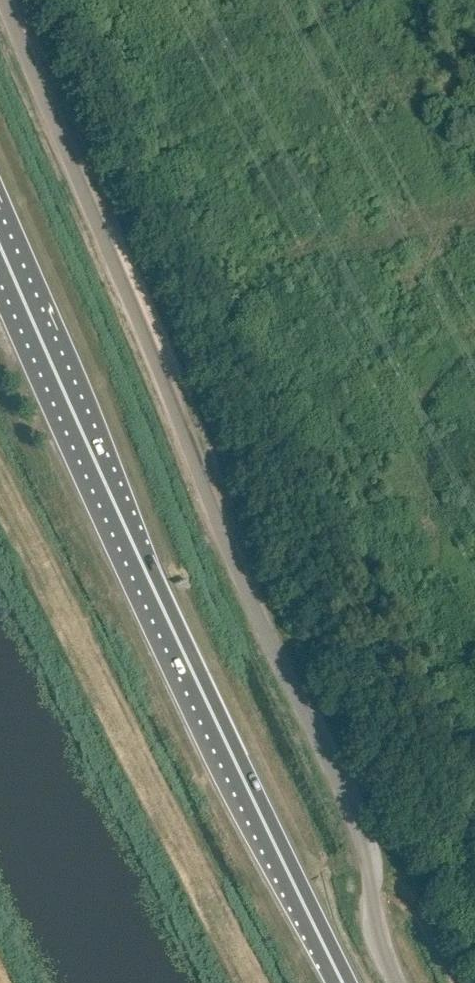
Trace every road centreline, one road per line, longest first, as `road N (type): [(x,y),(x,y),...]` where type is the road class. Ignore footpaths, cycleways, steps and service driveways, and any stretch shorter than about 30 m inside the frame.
road 1 (unclassified): [(396,982),(347,794),(236,573),(5,0)]
road 2 (trunk): [(349,982),(0,257)]

